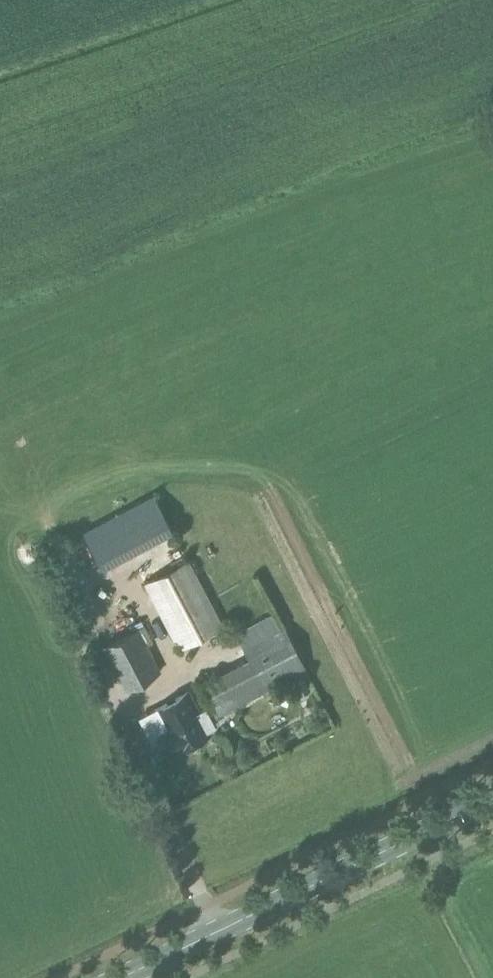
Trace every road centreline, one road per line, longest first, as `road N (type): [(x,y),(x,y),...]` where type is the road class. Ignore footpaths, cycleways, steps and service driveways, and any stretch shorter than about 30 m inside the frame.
road 1 (secondary): [(126,977),(492,803)]

